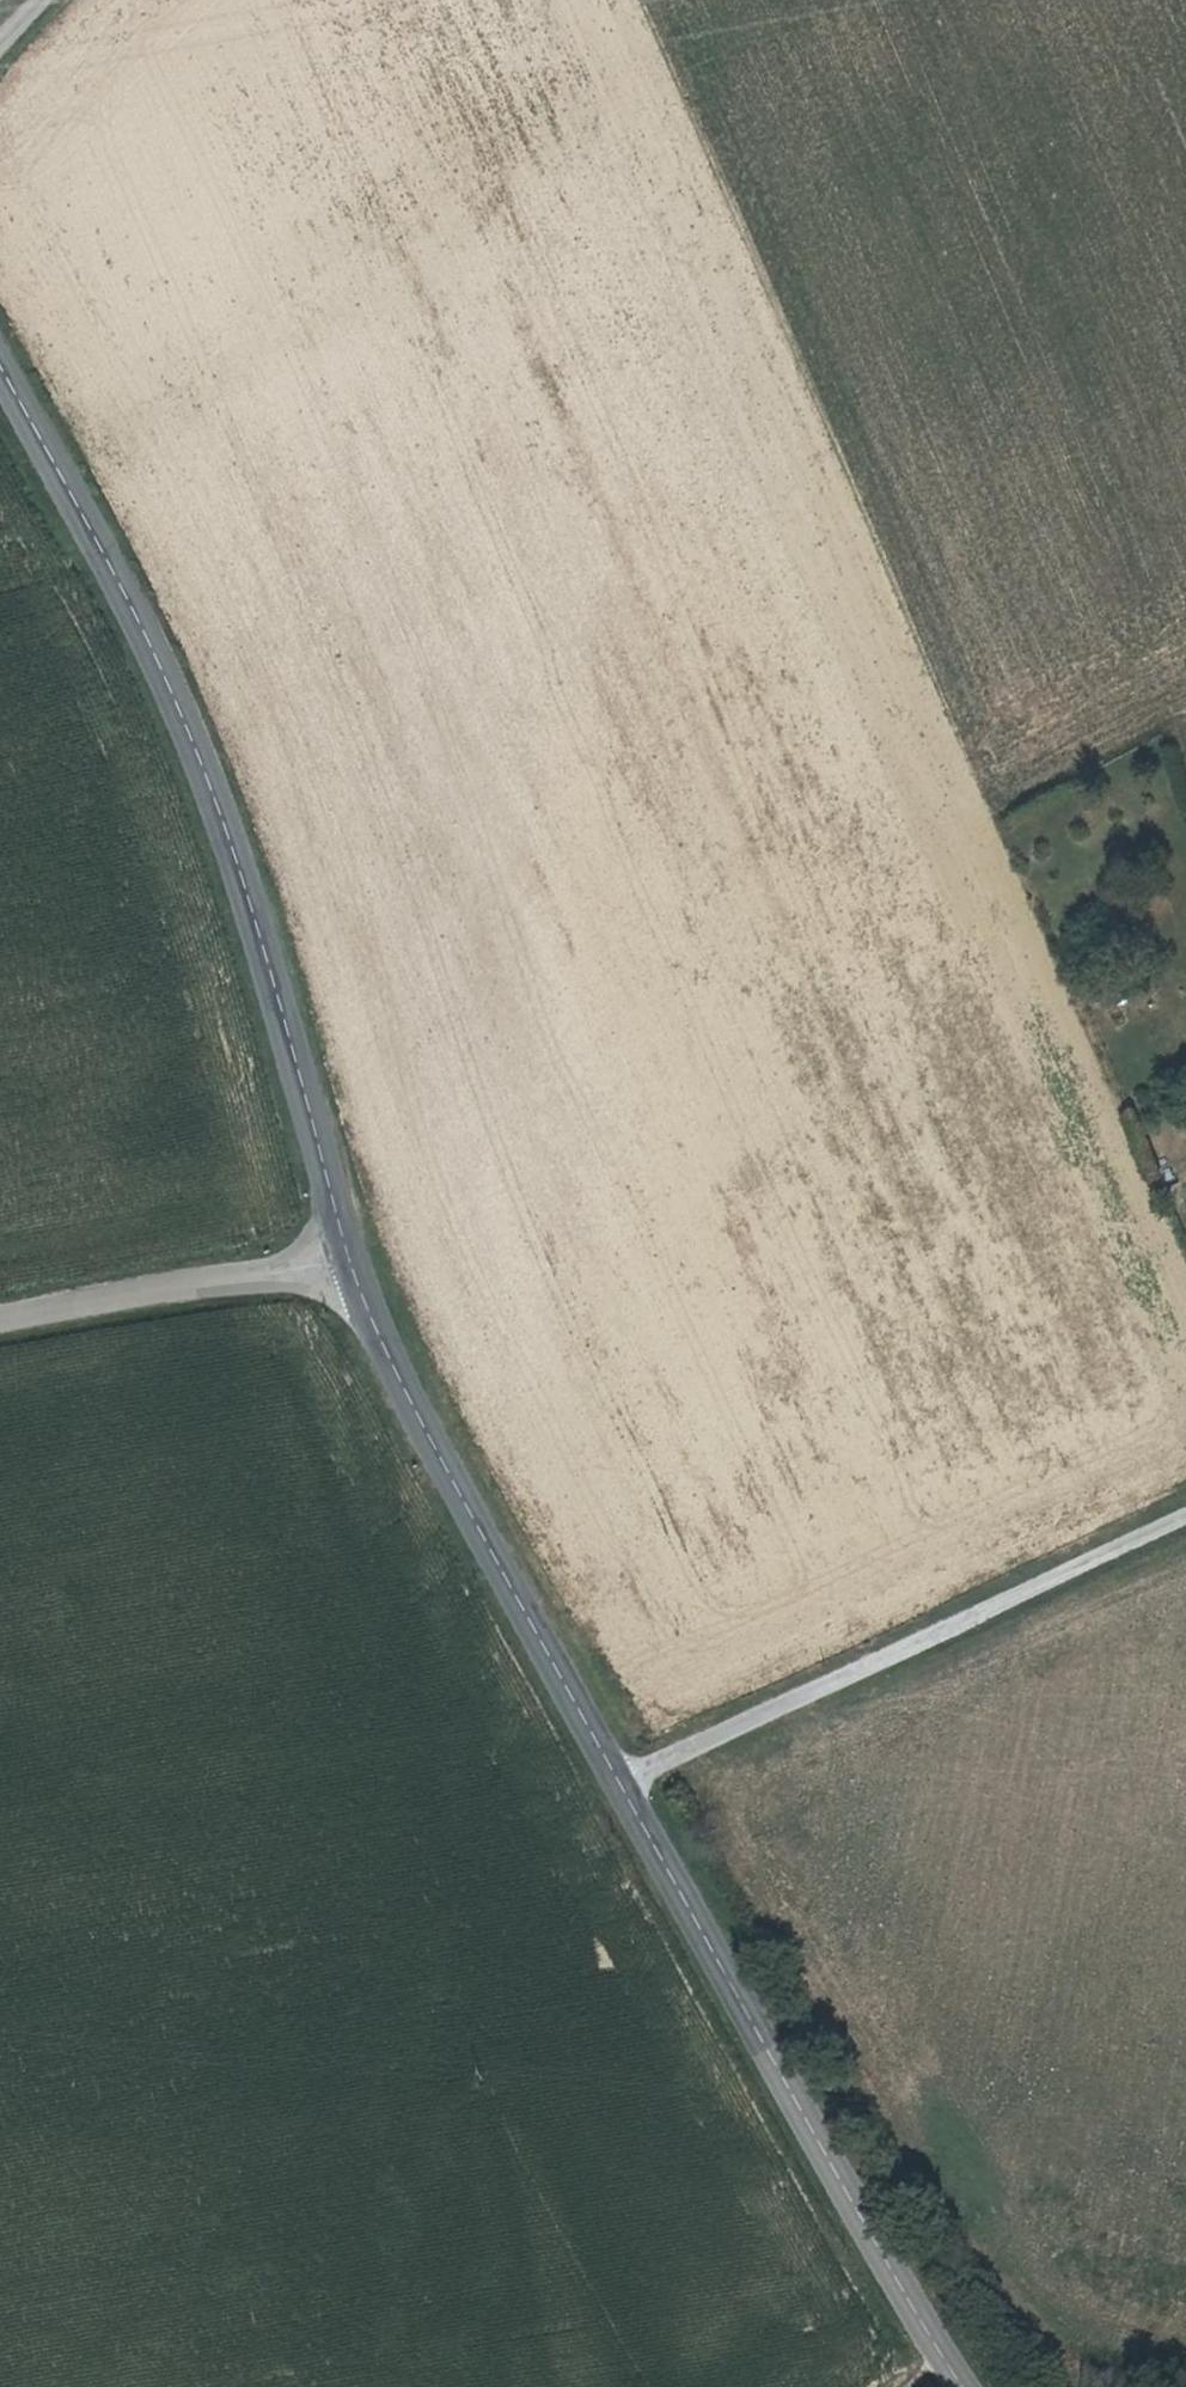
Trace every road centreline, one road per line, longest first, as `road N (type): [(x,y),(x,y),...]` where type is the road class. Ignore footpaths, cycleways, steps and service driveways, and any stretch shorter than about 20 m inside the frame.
road 1 (secondary): [(348,1259),(277,1001),(195,752),(0,374)]
road 2 (secondary): [(960,2386),(619,1784)]
road 3 (residential): [(1185,1518),(619,1784)]
road 4 (secondary): [(619,1784),(384,1347),(348,1259)]
road 5 (unclassified): [(0,1320),(348,1259)]

